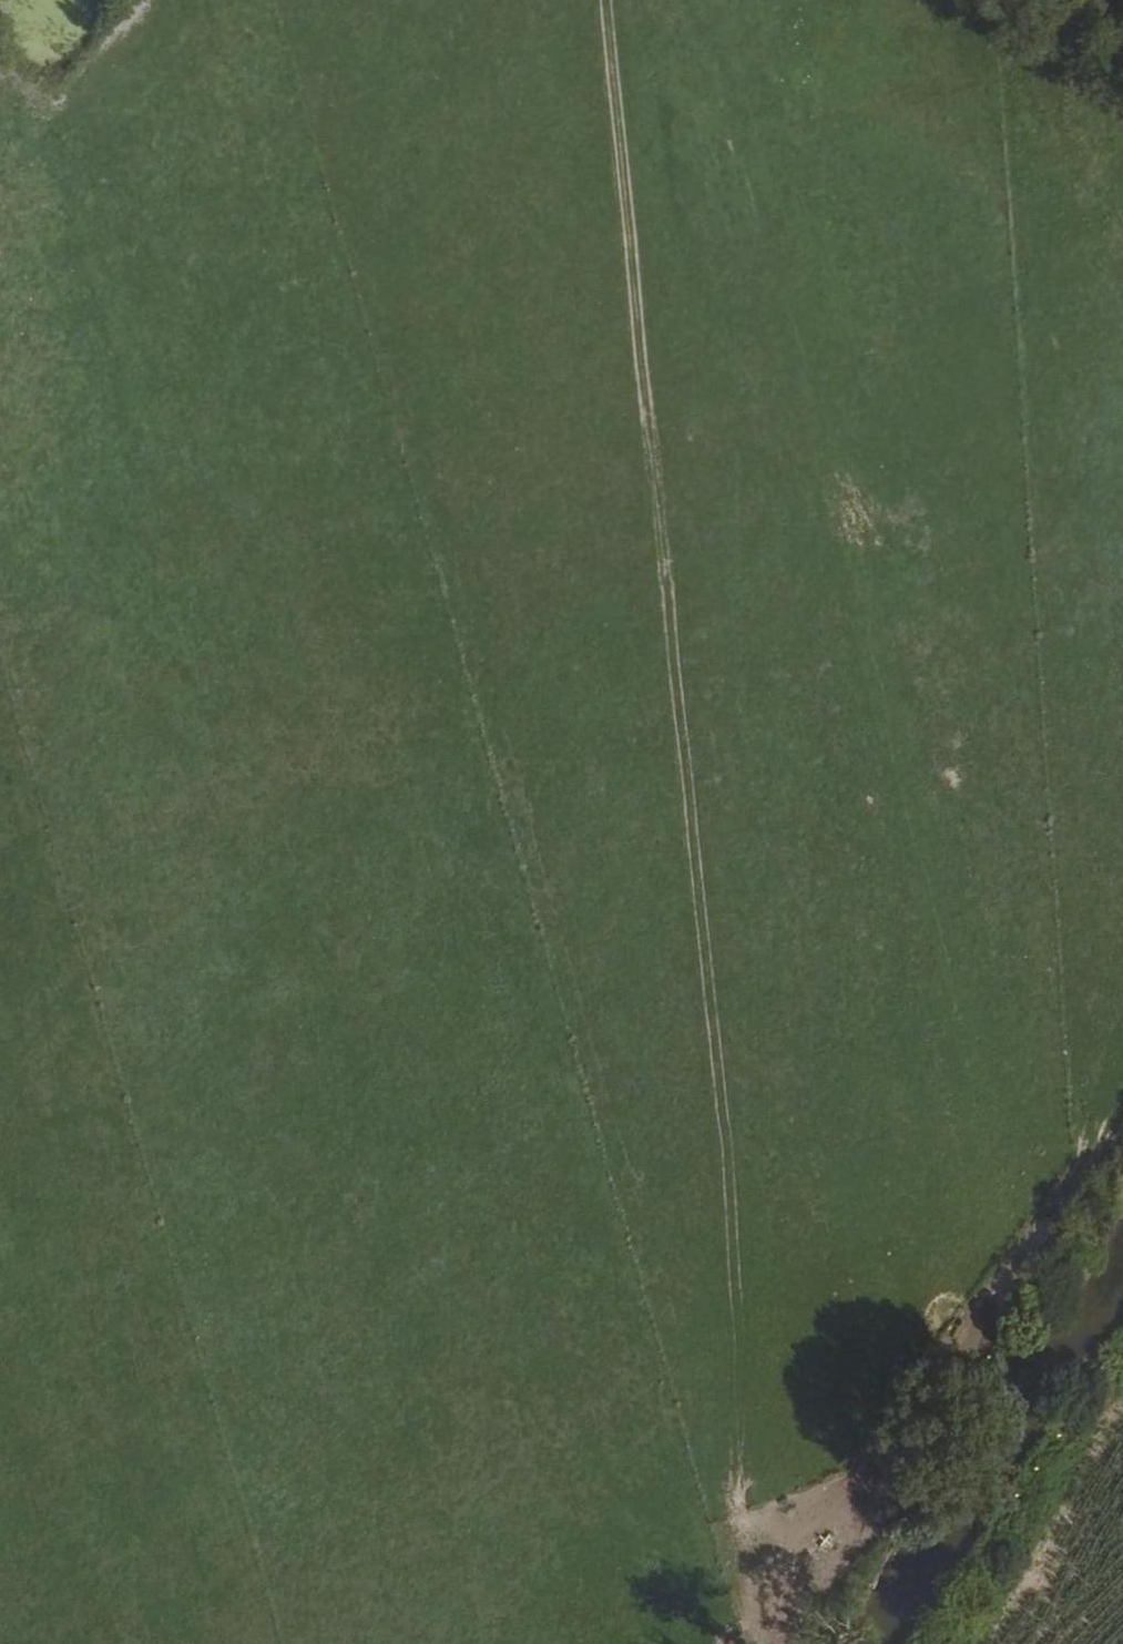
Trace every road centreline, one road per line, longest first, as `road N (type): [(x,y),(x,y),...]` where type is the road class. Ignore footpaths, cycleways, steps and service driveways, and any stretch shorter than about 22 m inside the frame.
road 1 (track): [(754,1643),(735,1260),(602,0)]
road 2 (track): [(1122,68),(1021,0)]

